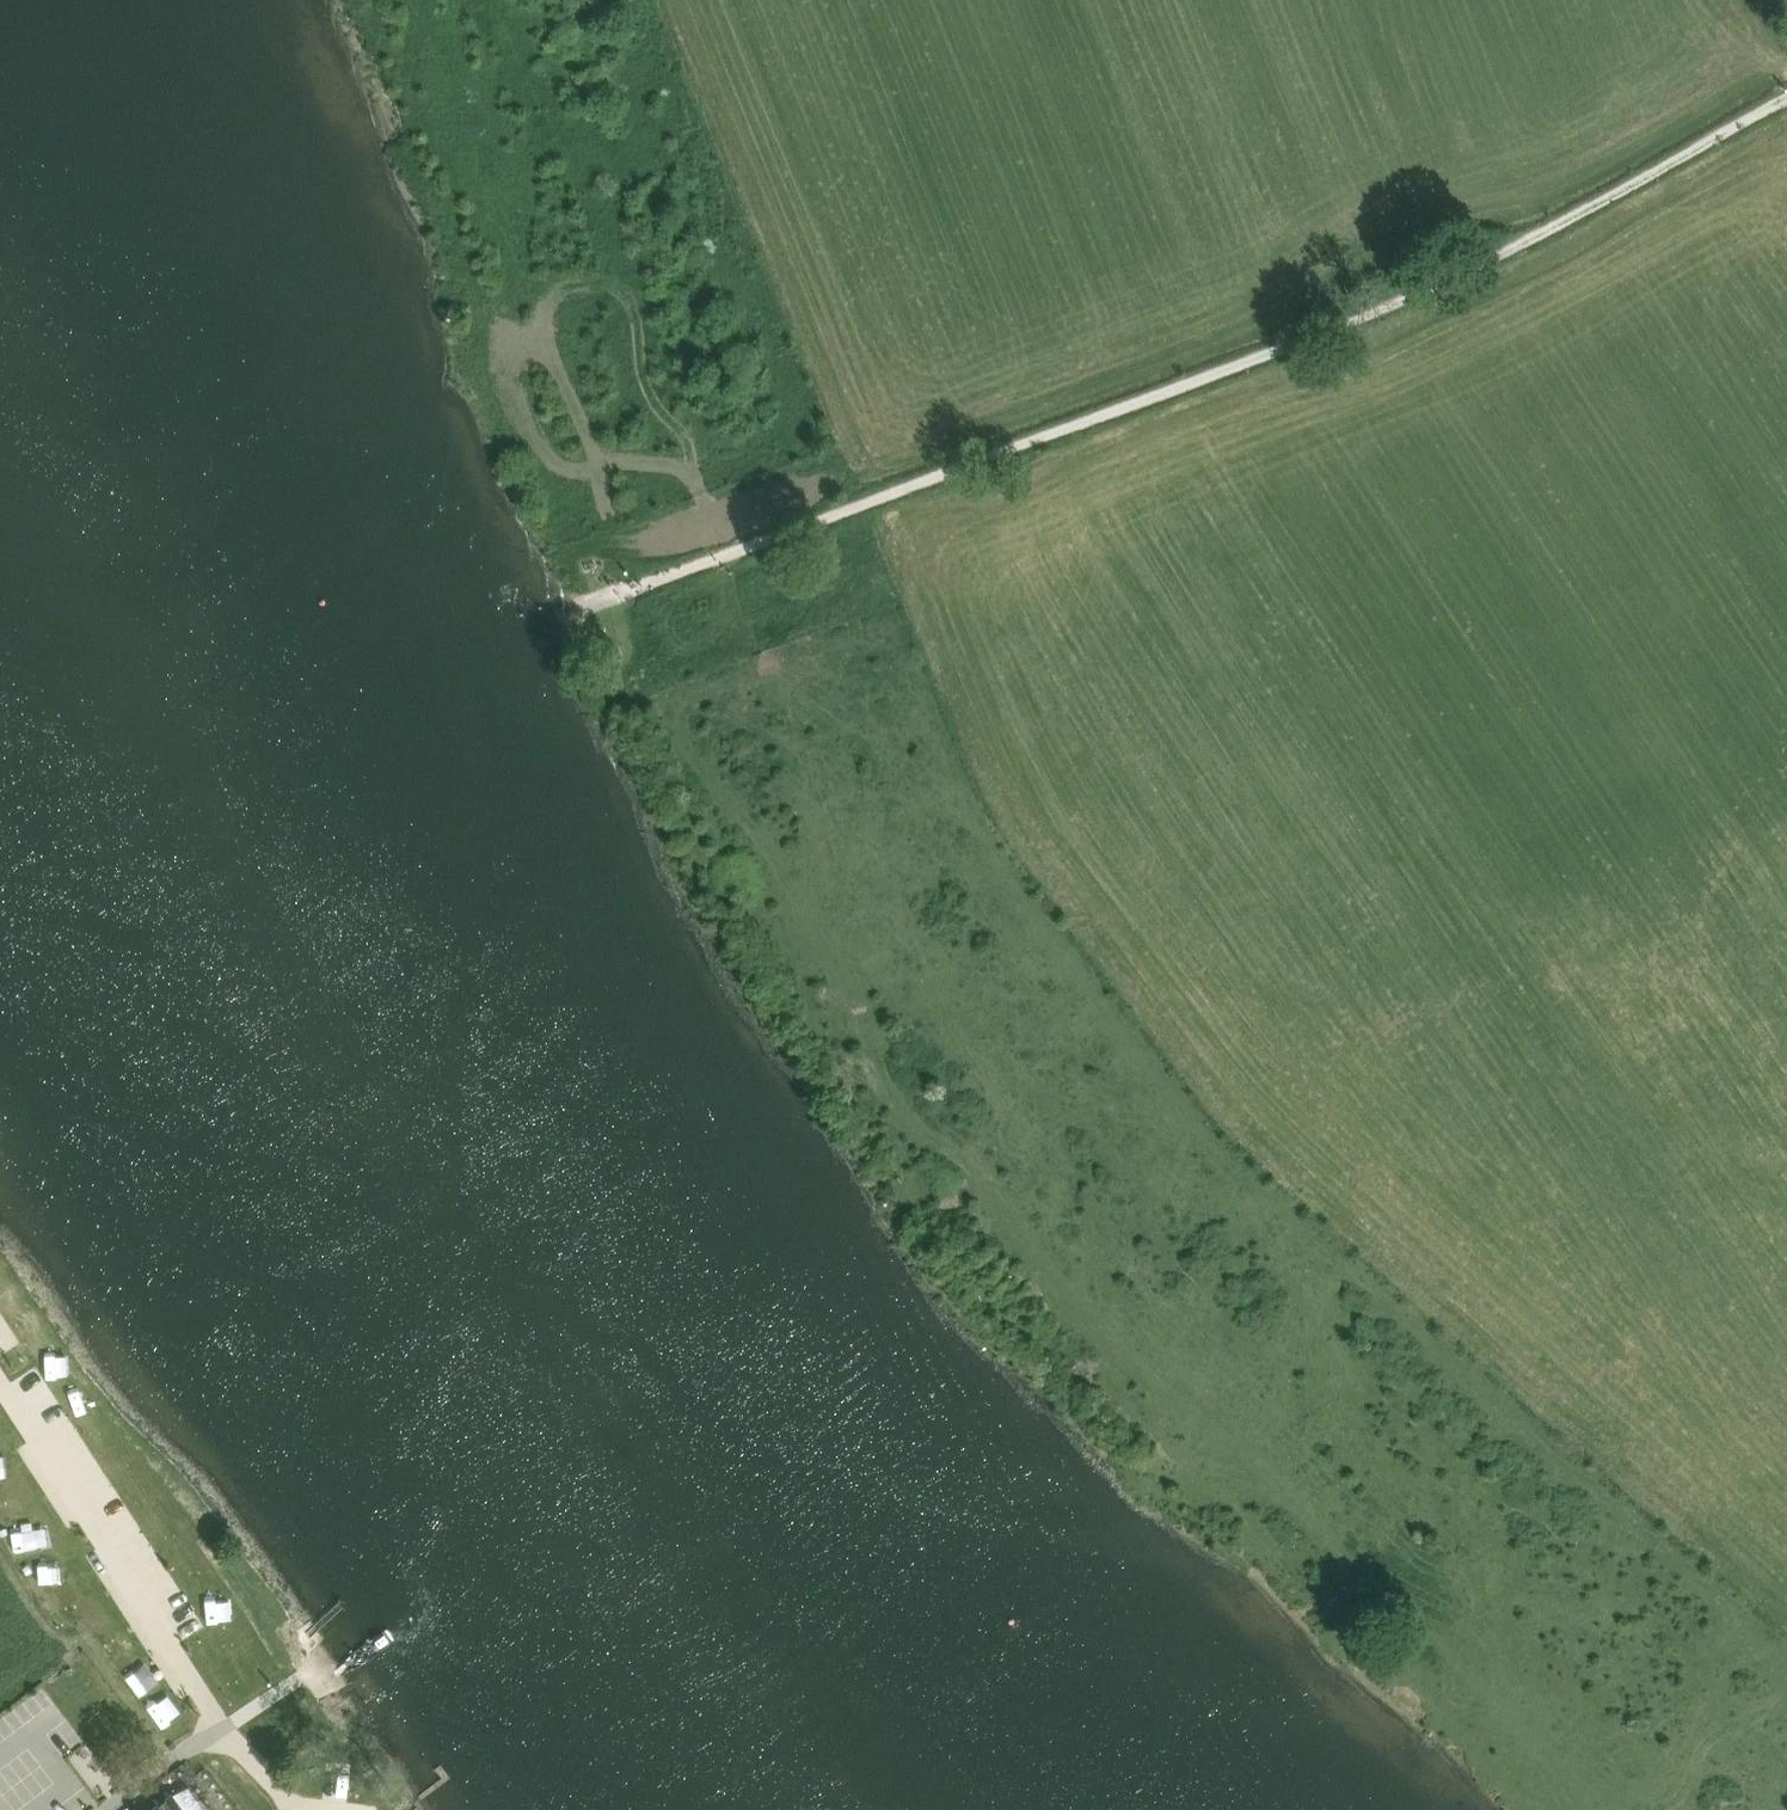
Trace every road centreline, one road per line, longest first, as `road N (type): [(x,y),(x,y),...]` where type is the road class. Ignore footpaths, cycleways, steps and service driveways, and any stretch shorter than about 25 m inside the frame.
road 1 (unclassified): [(327,1657),(105,1809)]

